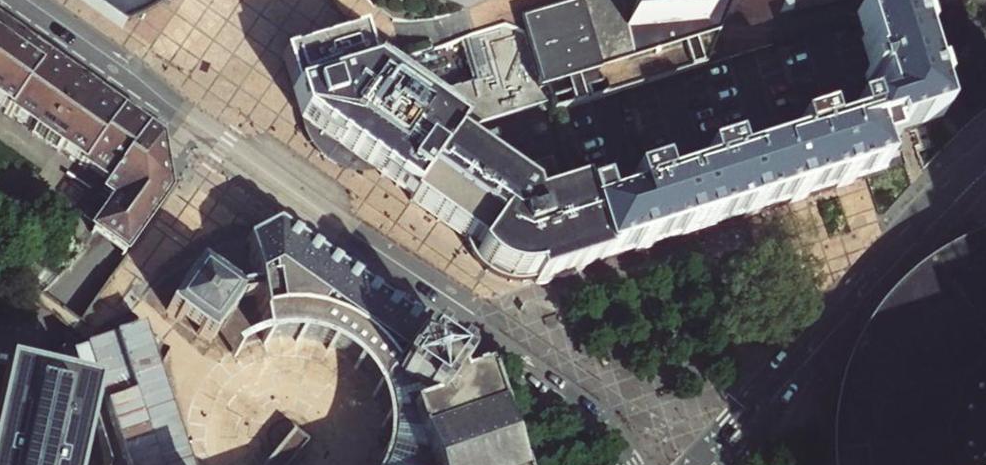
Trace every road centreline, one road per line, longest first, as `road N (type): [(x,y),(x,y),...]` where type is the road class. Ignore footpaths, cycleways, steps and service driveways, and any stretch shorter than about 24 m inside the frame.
road 1 (tertiary): [(14,0),(552,379),(643,464)]
road 2 (secondary): [(985,156),(912,222),(690,464)]
road 3 (secondary): [(735,464),(985,178)]

